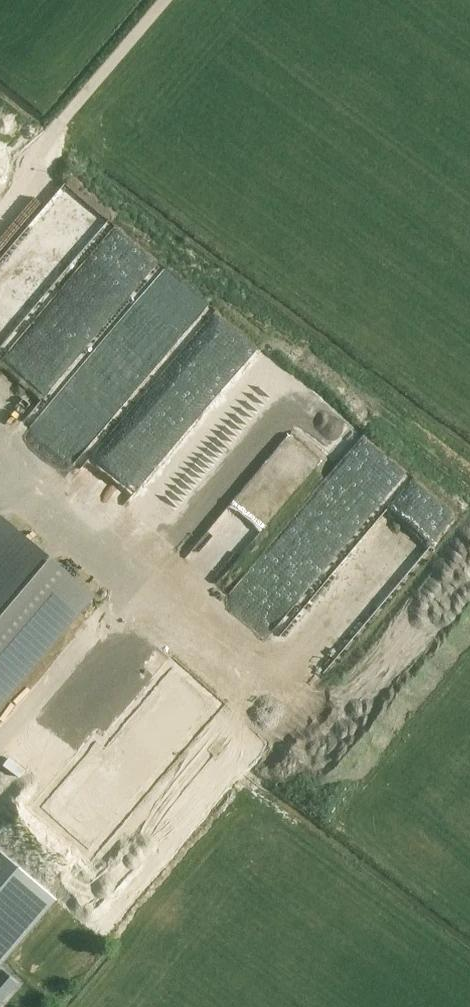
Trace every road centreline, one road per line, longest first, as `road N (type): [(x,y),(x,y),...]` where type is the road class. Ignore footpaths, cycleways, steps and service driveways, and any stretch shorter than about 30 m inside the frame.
road 1 (track): [(168,0),(0,195)]
road 2 (track): [(0,454),(125,552)]

